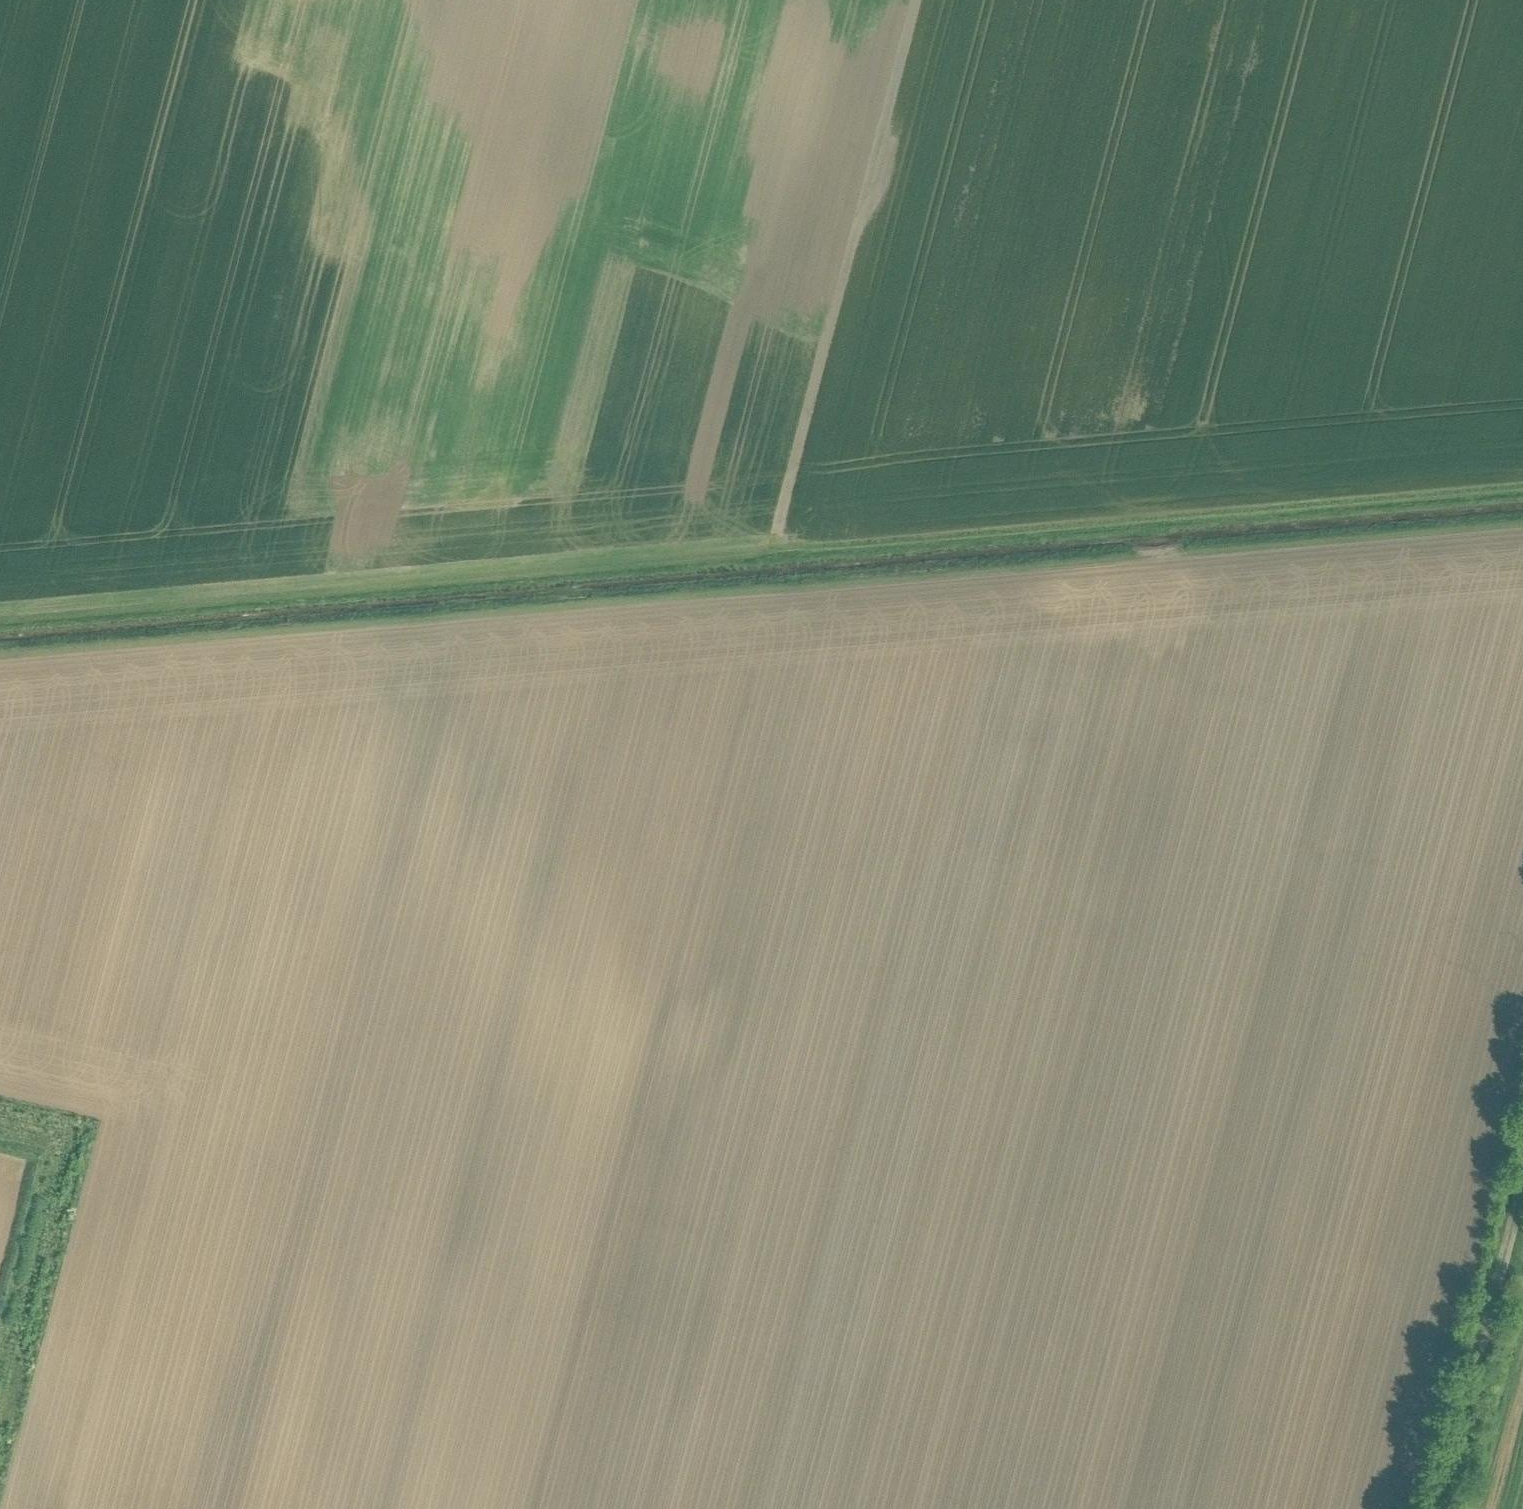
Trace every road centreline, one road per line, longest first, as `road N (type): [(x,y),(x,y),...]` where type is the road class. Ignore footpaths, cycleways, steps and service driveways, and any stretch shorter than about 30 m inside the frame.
road 1 (track): [(1522,1177),(1436,1508)]

